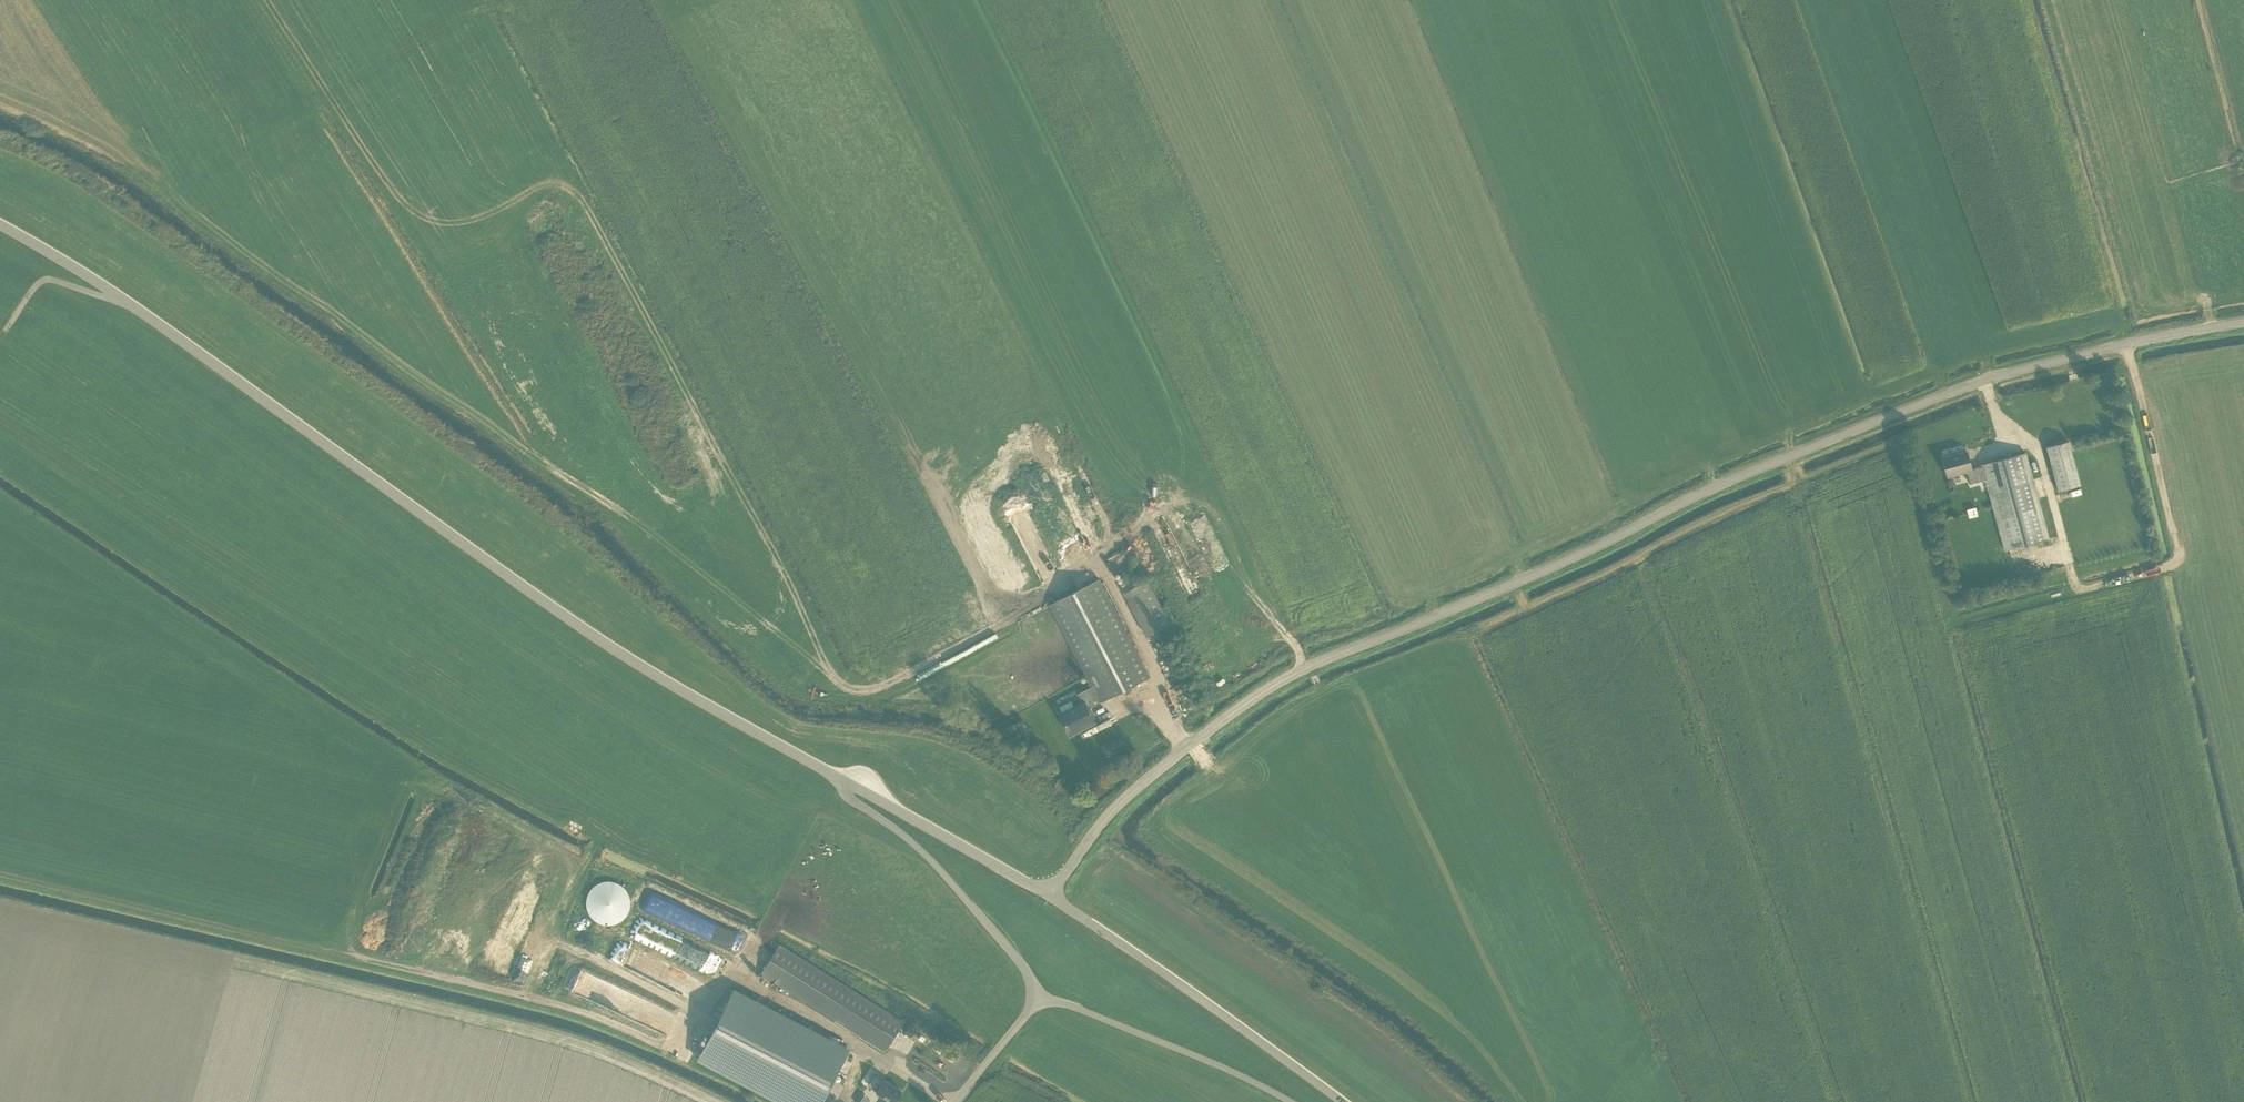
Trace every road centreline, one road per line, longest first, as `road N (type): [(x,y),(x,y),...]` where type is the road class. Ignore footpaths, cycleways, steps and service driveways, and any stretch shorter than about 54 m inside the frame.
road 1 (unclassified): [(1049,895),(1136,787),(1307,665),(1555,564),(1736,477),(1918,407),(1998,379),(2243,324)]
road 2 (unclassified): [(840,778),(584,635),(93,282),(0,225)]
road 3 (unclassified): [(1343,1101),(1049,895)]
road 4 (unclassified): [(1037,999),(1015,957),(957,889),(909,839),(846,795),(840,778)]
road 5 (unclassified): [(1291,1101),(1187,1051),(1037,999)]
road 6 (unclassified): [(1049,895),(840,778)]
road 7 (unclassified): [(956,1101),(1037,999)]

